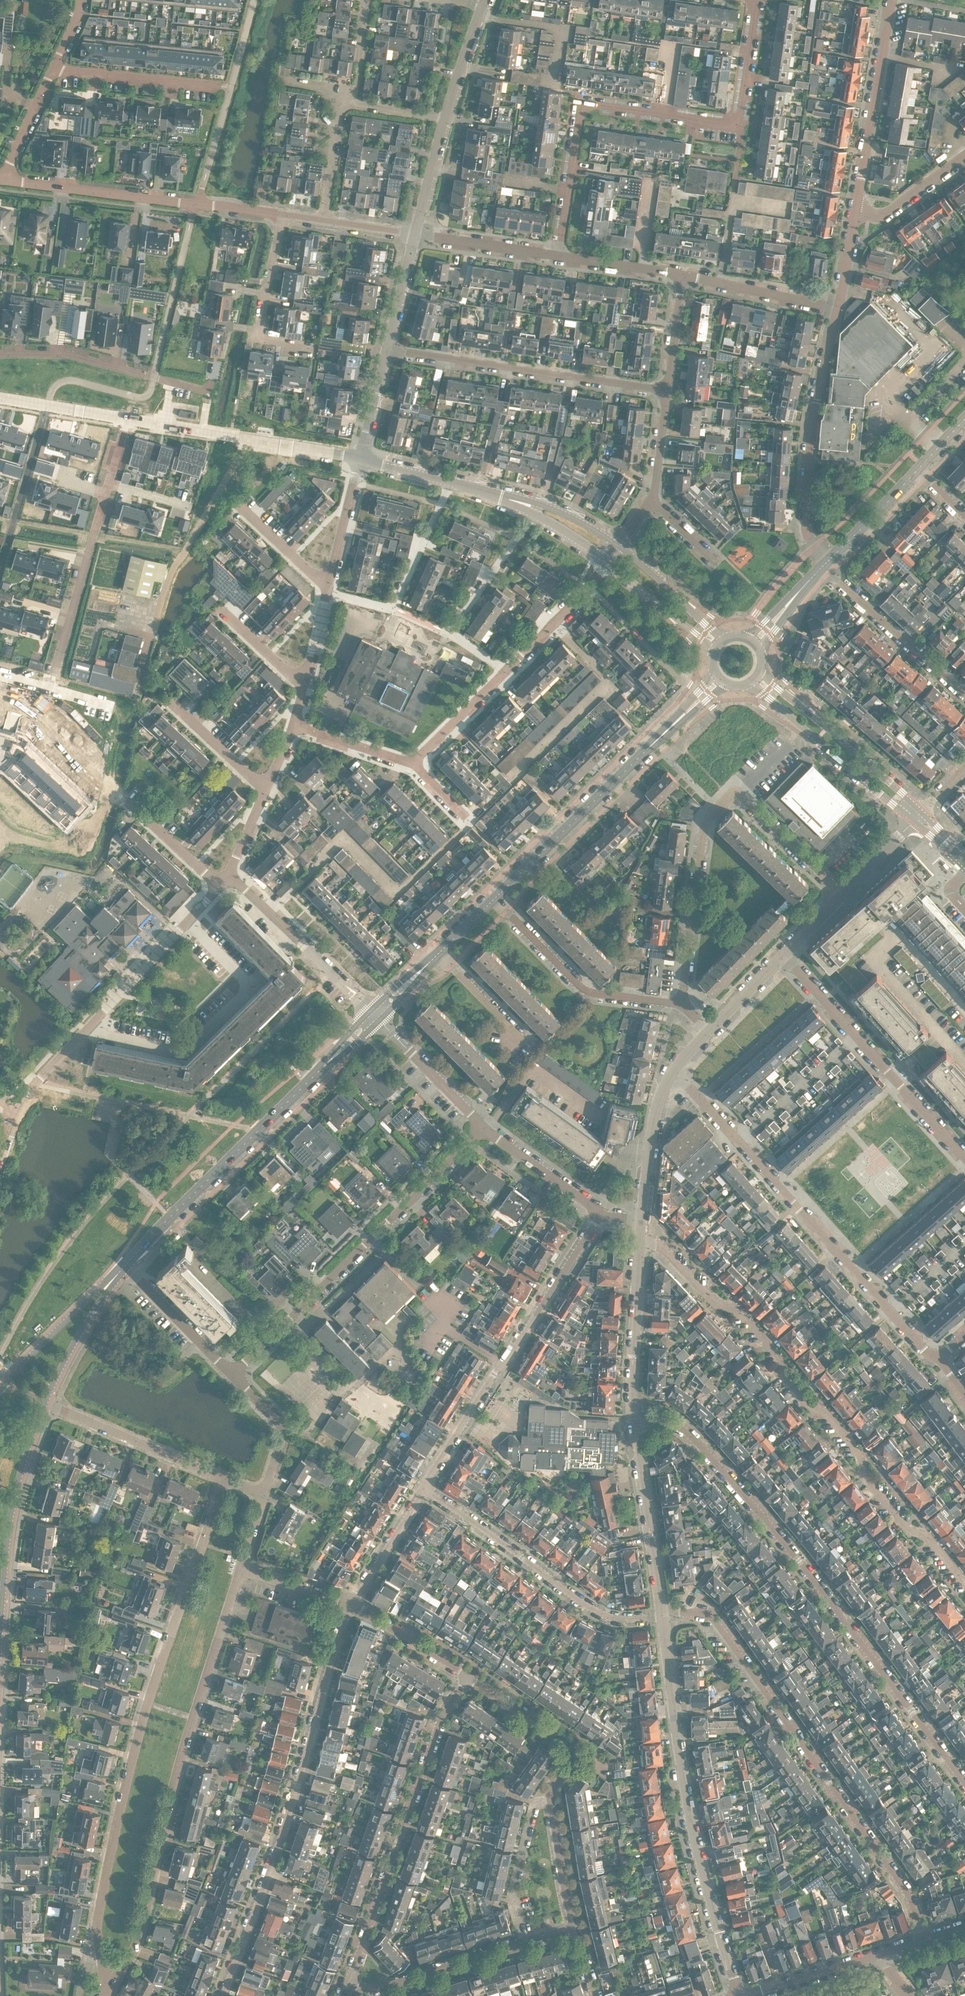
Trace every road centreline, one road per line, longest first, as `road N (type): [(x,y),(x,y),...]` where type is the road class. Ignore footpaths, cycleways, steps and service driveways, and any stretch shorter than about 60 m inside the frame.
road 1 (residential): [(106,1980),(99,1929),(108,1869),(222,1484)]
road 2 (residential): [(636,1423),(676,1425),(739,1489),(964,1784)]
road 3 (residential): [(964,1582),(930,1538),(908,1528),(863,1474),(857,1451),(781,1373),(778,1355),(745,1318),(709,1297),(657,1245),(641,1242)]
road 4 (residential): [(106,1980),(134,1950),(181,1756),(240,1568)]
road 5 (residential): [(922,1931),(905,1891),(718,1622),(697,1610),(663,1614)]
road 6 (residential): [(559,256),(578,120),(602,106),(736,119),(757,0)]
road 7 (residential): [(353,1604),(293,1809),(222,1995)]
road 8 (residential): [(737,1995),(694,1837),(663,1614)]
road 9 (residential): [(699,1099),(929,1355),(940,1356)]
road 10 (residential): [(231,1374),(488,1130)]
road 11 (residential): [(268,912),(342,840),(395,889),(468,823),(415,763)]
road 12 (secondary): [(126,1265),(374,1015)]
road 13 (residential): [(467,1673),(348,1980)]
road 14 (residential): [(425,1488),(600,1215)]
road 15 (residential): [(187,921),(251,987),(184,1053),(103,1036),(89,1025)]
road 16 (residential): [(668,391),(386,349)]
road 17 (residential): [(218,886),(27,706),(10,702)]
road 18 (residential): [(281,215),(4,180)]
road 19 (residential): [(663,1614),(608,1616),(425,1488)]
road 20 (residential): [(964,1158),(783,956)]
road 21 (residential): [(821,570),(804,516),(837,306)]
road 22 (secondary): [(495,898),(678,720)]
road 23 (residential): [(348,1980),(375,1991),(574,1930)]
road 24 (residential): [(681,1005),(586,992),(495,898)]
road 25 (residential): [(681,1005),(708,819),(735,792)]
road 26 (secondary): [(4,1620),(11,1540),(52,1405)]
road 27 (residential): [(854,211),(893,0)]
road 28 (tertiary): [(748,686),(914,821)]
road 29 (tertiary): [(921,815),(762,673)]
road 30 (residential): [(536,516),(451,633),(508,671)]
road 31 (residential): [(447,482),(393,609),(328,590)]
road 32 (residential): [(104,492),(49,687)]
road 33 (residential): [(663,1614),(636,1423)]
road 34 (residential): [(574,1930),(548,1794),(573,1748)]
road 35 (residential): [(821,570),(964,694)]
road 36 (residential): [(185,386),(63,354),(0,355)]
road 37 (residential): [(222,1484),(52,1405)]
road 38 (residential): [(315,350),(259,341),(281,215)]
road 39 (residential): [(636,1423),(641,1242)]
road 40 (residential): [(55,70),(219,85)]
road 41 (residential): [(488,1130),(374,1015)]
road 42 (residential): [(837,306),(685,275)]
road 43 (residential): [(641,1220),(661,1091),(674,1071)]
road 44 (residential): [(231,1374),(126,1265)]
road 45 (residential): [(843,897),(735,792)]
road 46 (residential): [(263,1496),(286,1430),(231,1374)]
road 47 (residential): [(268,912),(374,1015)]
road 48 (residential): [(508,671),(605,561)]
road 49 (residential): [(559,256),(414,235)]
road 50 (tertiary): [(728,638),(616,544)]
road 51 (tertiary): [(605,561),(713,655)]
road 52 (residential): [(89,1025),(187,921)]
road 53 (secondary): [(108,1285),(6,1384)]
road 54 (residential): [(600,1215),(488,1130)]
road 55 (secondary): [(821,570),(919,470)]
road 56 (residential): [(742,1995),(874,1950)]
road 57 (residential): [(534,1052),(440,952)]
road 58 (residential): [(353,1604),(425,1488)]
road 59 (residential): [(361,458),(328,590)]
road 60 (residential): [(467,1673),(353,1604)]
road 61 (secondary): [(52,1405),(108,1285)]
road 62 (residential): [(415,763),(508,671)]
road 63 (residential): [(854,211),(880,217),(964,156)]
road 64 (residential): [(573,1748),(467,1673)]
road 65 (residential): [(415,763),(293,726)]
road 66 (residential): [(685,275),(559,256)]
road 67 (residential): [(125,419),(0,399)]
road 68 (residential): [(268,789),(175,708)]
road 69 (tertiary): [(414,235),(446,118)]
road 70 (residential): [(4,180),(55,70)]

